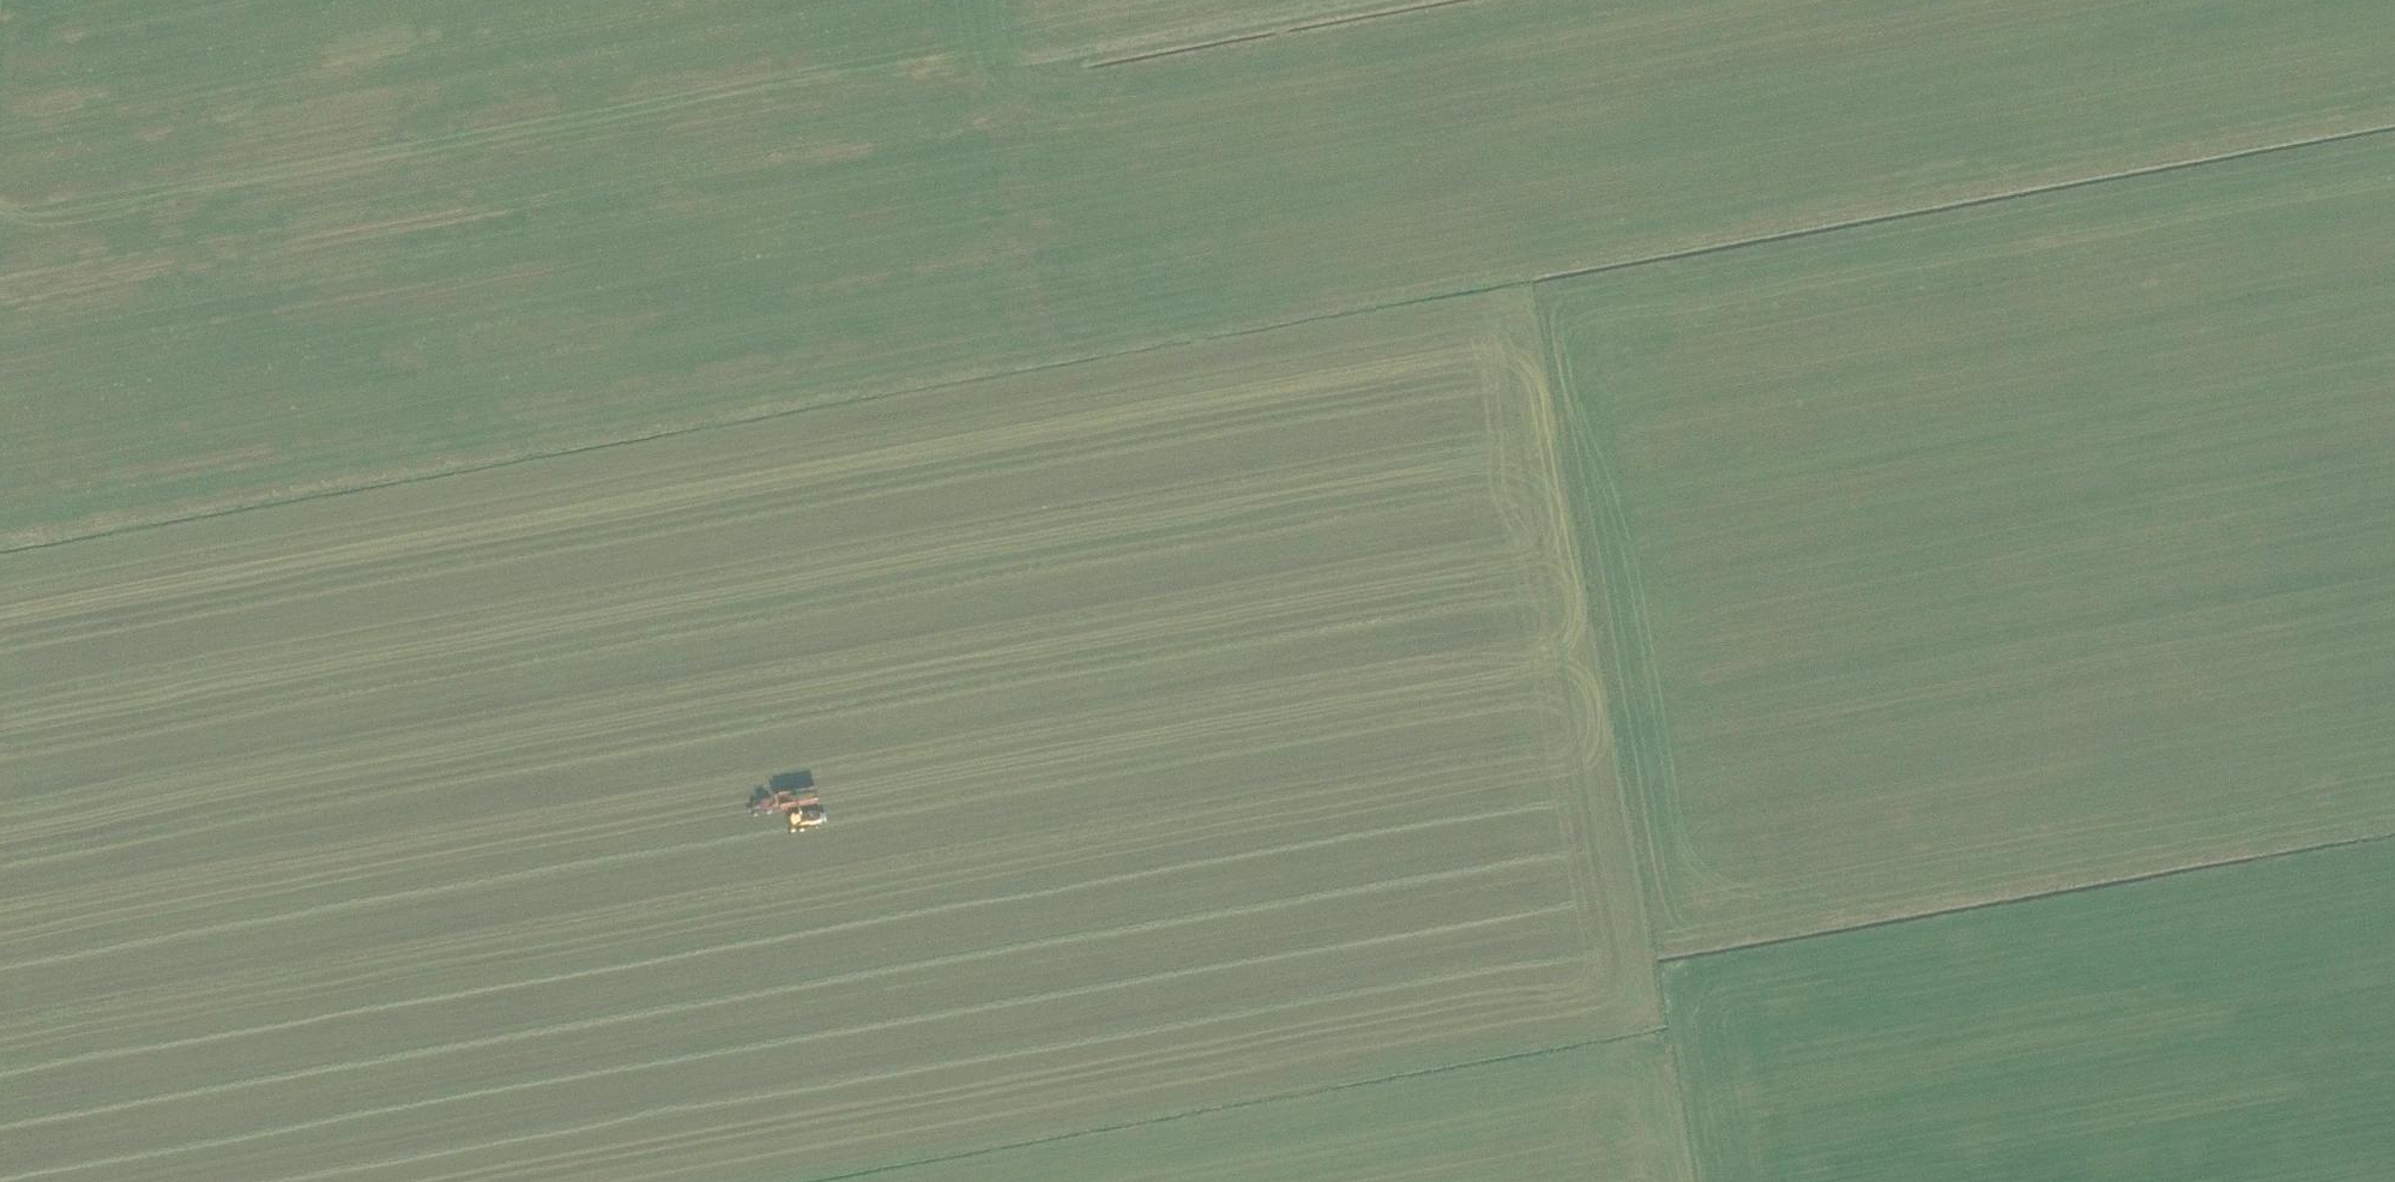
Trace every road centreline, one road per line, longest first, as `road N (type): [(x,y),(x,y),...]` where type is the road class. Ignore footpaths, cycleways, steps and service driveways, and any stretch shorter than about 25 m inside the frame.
road 1 (track): [(1369,0),(1016,63)]

